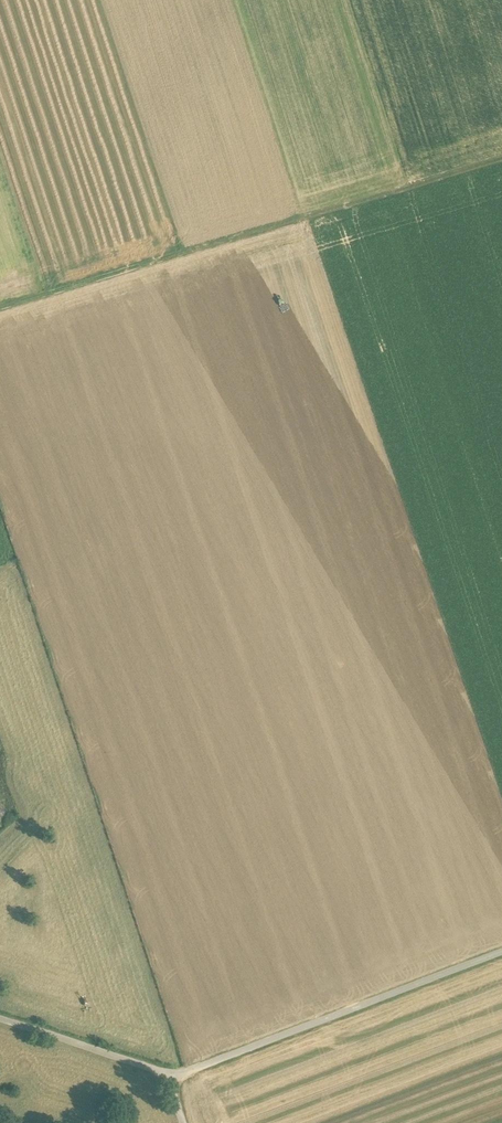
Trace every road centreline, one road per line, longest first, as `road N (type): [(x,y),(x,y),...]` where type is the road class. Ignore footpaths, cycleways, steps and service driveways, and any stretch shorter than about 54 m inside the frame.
road 1 (track): [(0,318),(501,168)]
road 2 (track): [(501,962),(167,1076)]
road 3 (track): [(0,1020),(167,1076)]

